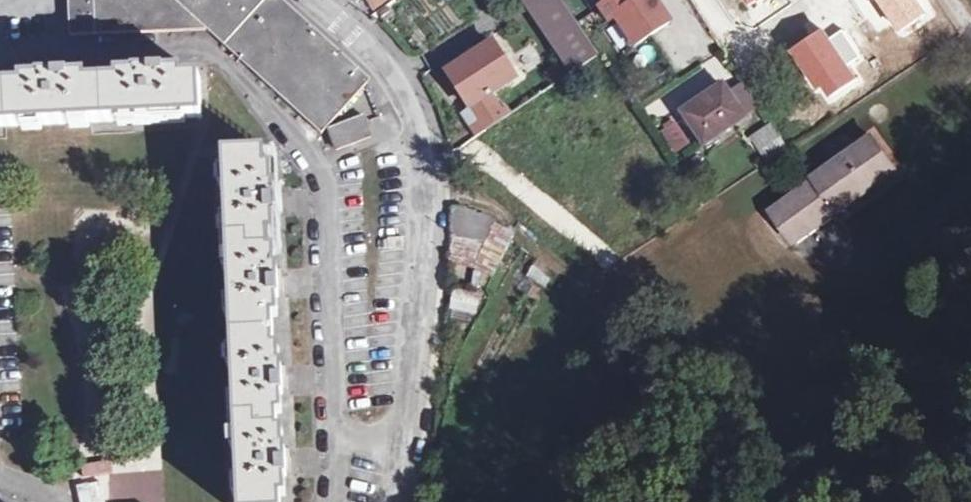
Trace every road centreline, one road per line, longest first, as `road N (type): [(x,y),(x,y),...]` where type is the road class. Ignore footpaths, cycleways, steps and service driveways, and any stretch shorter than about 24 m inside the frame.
road 1 (unclassified): [(324,0),(379,47),(431,131),(430,239),(410,426),(390,501)]

